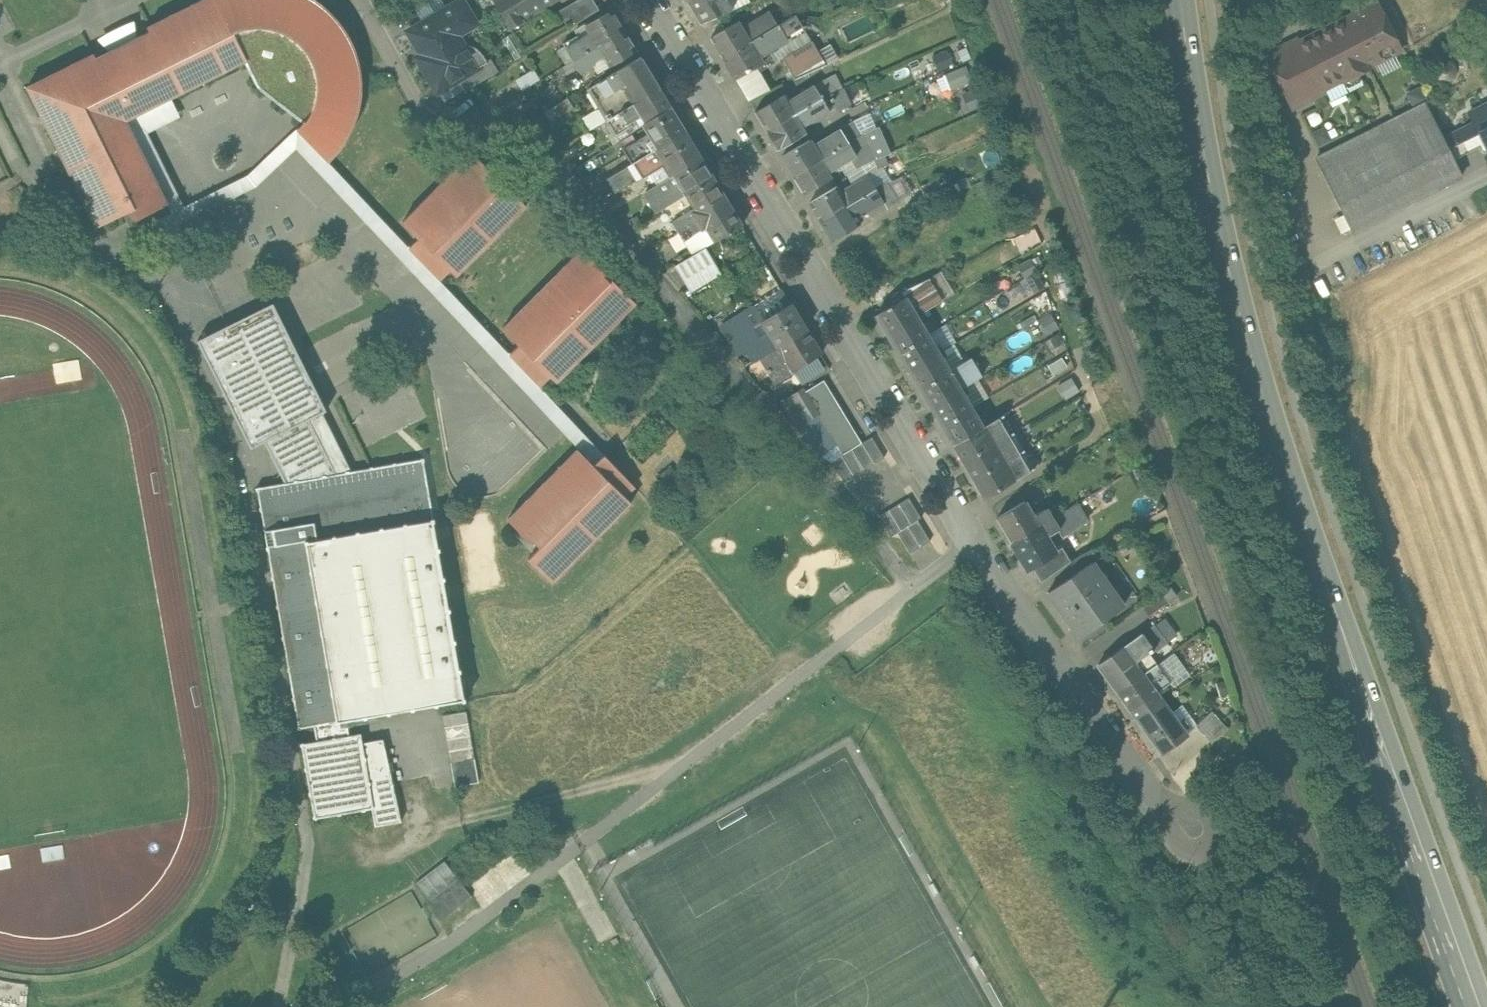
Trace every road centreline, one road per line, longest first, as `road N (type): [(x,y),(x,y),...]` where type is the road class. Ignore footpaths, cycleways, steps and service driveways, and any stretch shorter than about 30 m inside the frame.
road 1 (primary): [(1189,0),(1249,344),(1474,1006)]
road 2 (residential): [(648,0),(977,538),(1181,804)]
road 3 (unclassified): [(1211,846),(1311,987),(1308,1006)]

